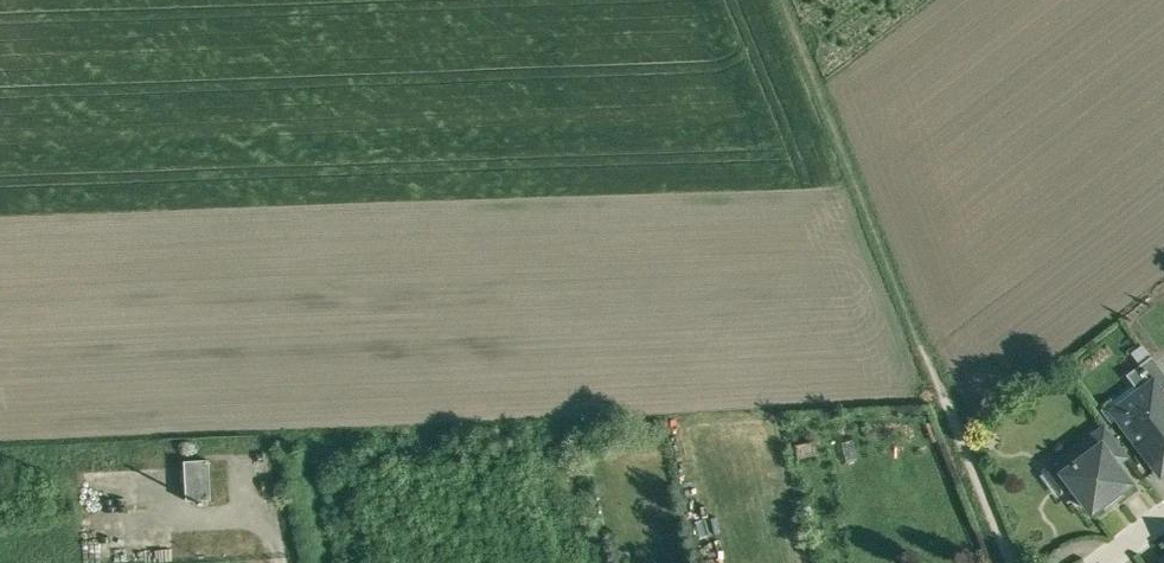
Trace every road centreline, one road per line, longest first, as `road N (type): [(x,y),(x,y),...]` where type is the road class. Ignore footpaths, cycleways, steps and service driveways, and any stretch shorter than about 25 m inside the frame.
road 1 (residential): [(1010,562),(950,410)]

